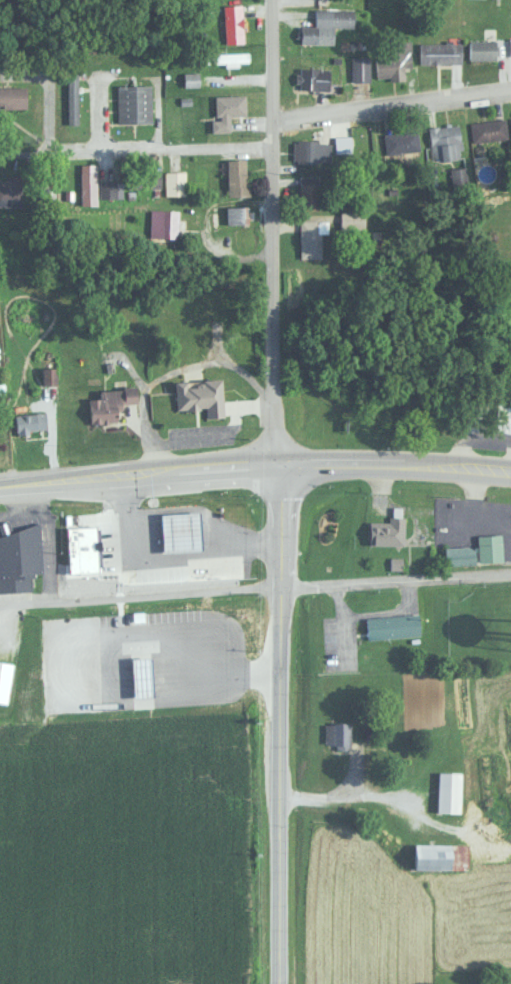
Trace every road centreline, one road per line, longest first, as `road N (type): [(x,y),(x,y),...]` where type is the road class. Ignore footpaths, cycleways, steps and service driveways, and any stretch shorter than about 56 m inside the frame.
road 1 (primary): [(278,983),(279,463)]
road 2 (residential): [(279,463),(271,433),(269,0)]
road 3 (primary): [(279,463),(0,487)]
road 4 (residential): [(271,119),(510,89)]
road 5 (primary): [(510,471),(279,463)]
road 6 (residential): [(281,590),(510,573)]
road 7 (residential): [(269,146),(68,148)]

